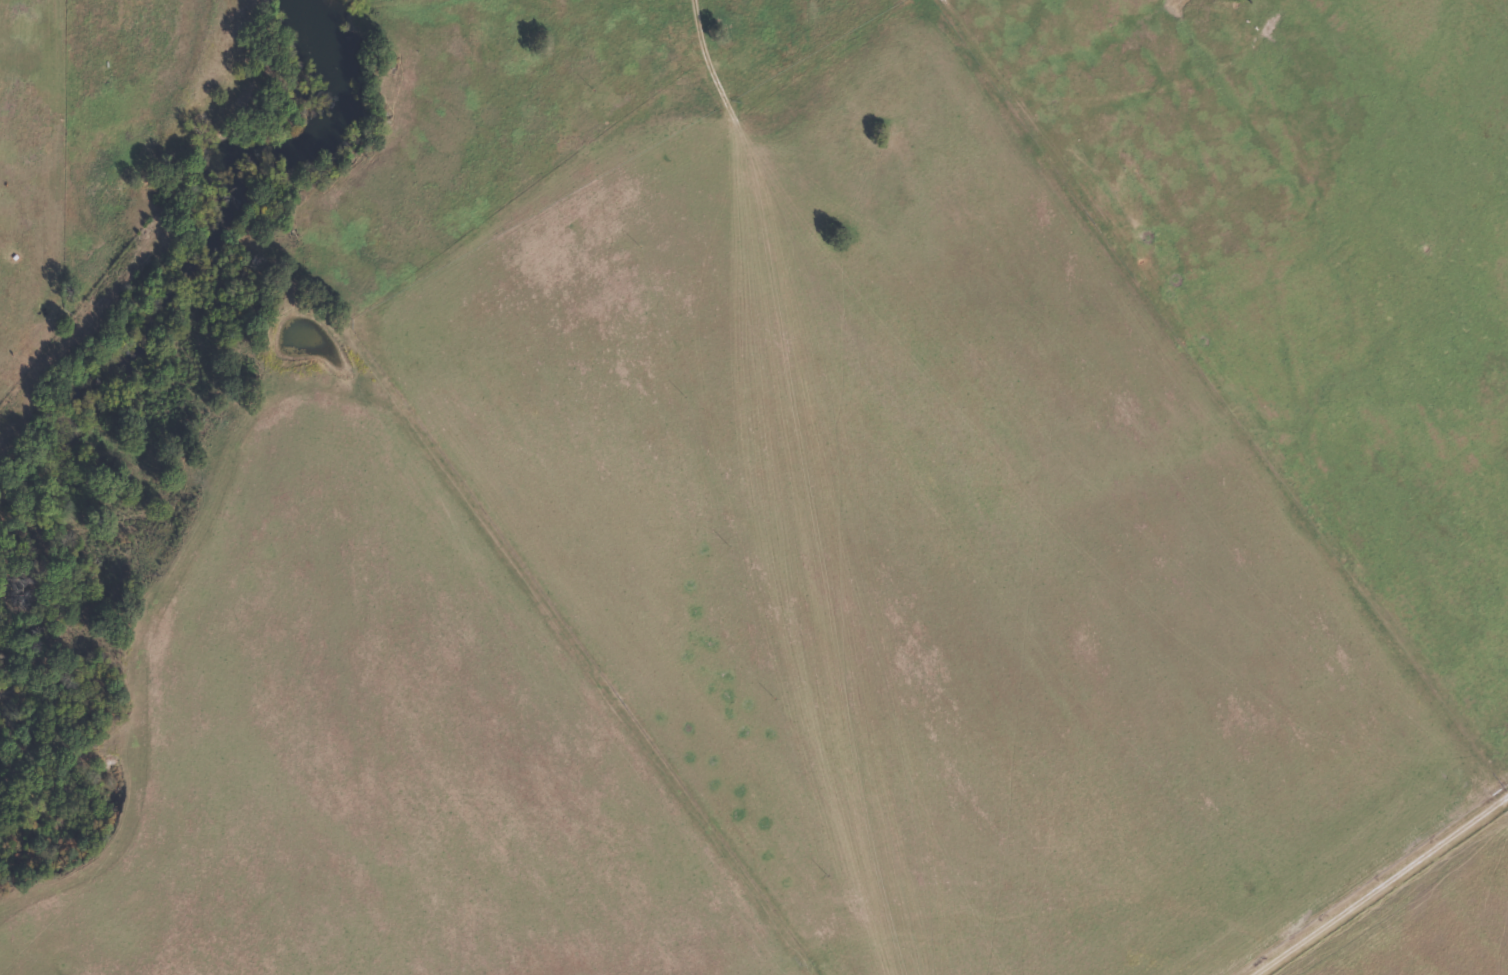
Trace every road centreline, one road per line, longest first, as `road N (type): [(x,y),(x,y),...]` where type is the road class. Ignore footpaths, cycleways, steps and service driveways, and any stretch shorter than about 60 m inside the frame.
road 1 (track): [(1252,974),(1507,793)]

